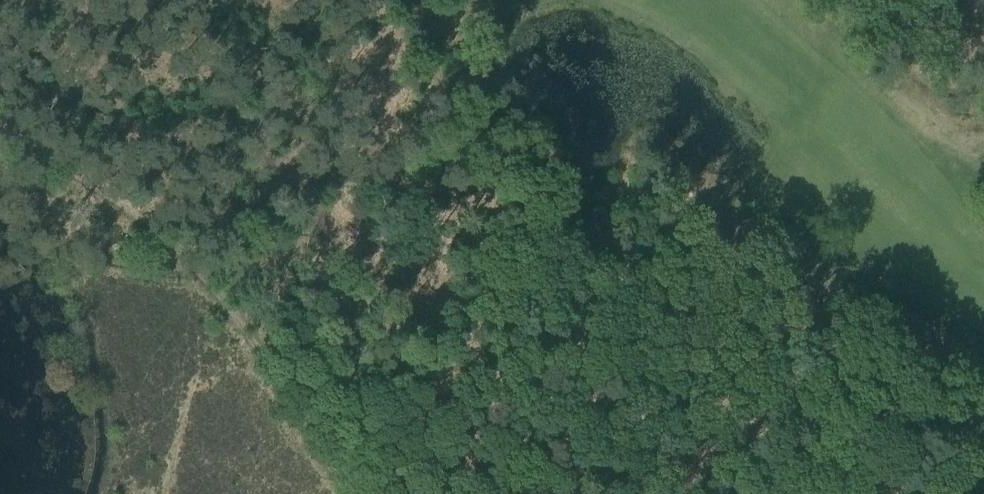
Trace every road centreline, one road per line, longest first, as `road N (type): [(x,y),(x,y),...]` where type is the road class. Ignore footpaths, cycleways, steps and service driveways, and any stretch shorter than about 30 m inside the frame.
road 1 (track): [(353,493),(240,314),(194,264),(0,120)]

